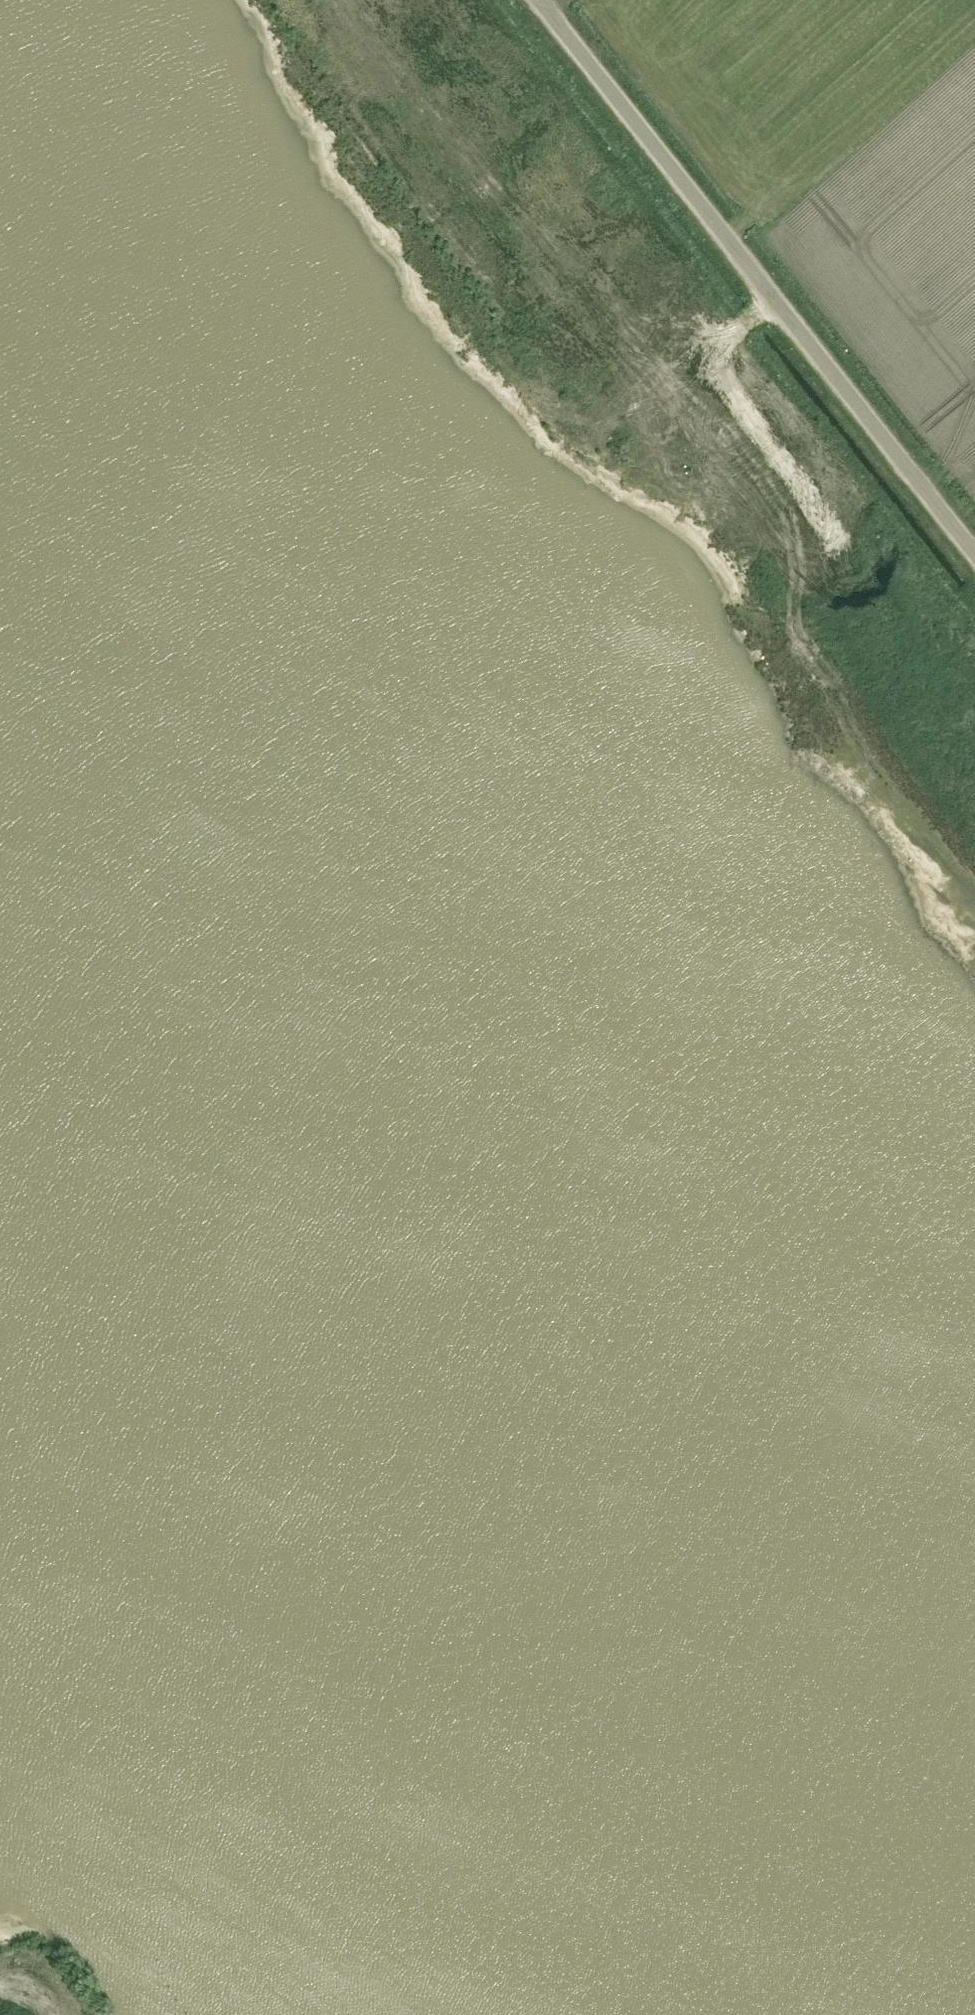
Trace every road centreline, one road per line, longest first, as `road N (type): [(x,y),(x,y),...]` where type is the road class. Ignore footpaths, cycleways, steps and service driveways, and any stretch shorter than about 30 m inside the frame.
road 1 (unclassified): [(974,556),(538,0)]

